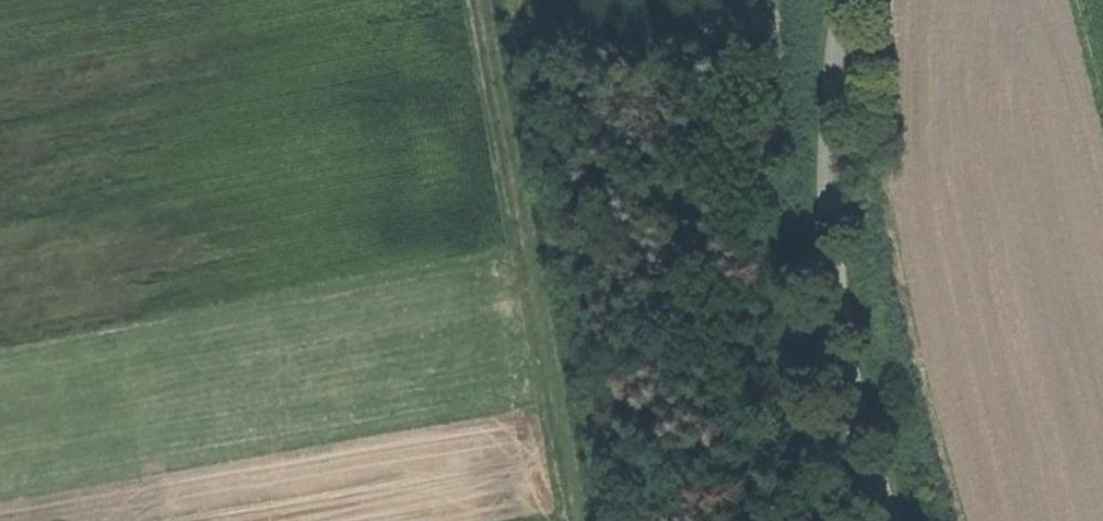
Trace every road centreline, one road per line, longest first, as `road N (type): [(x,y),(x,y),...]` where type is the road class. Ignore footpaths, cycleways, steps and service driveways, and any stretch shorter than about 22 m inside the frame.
road 1 (tertiary): [(845,0),(828,272),(837,370),(894,520)]
road 2 (track): [(629,520),(526,0)]
road 3 (track): [(582,520),(479,0)]

